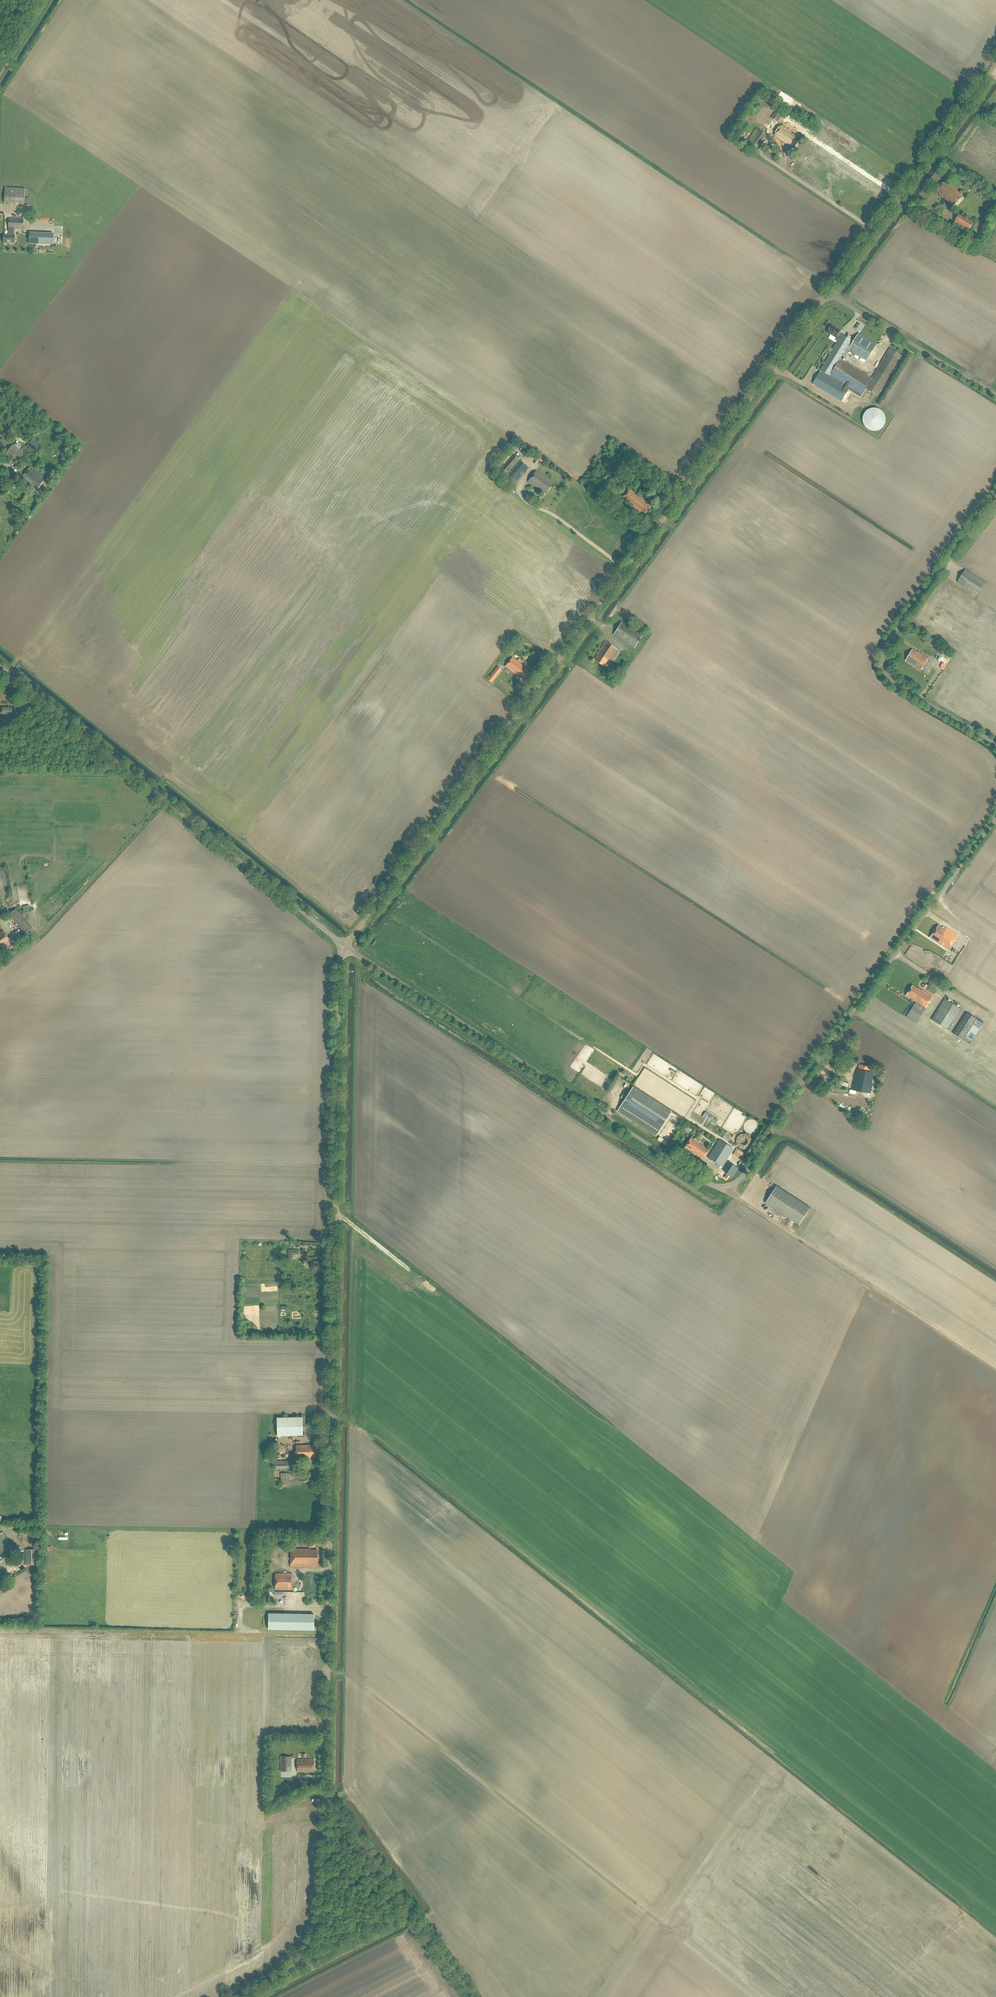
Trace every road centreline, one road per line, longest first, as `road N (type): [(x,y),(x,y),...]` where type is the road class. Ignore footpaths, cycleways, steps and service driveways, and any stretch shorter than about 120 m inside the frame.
road 1 (unclassified): [(344,946),(709,1183),(729,1188),(995,819)]
road 2 (unclassified): [(326,1794),(344,946)]
road 3 (unclassified): [(344,946),(830,289)]
road 4 (unclassified): [(0,666),(344,946)]
road 5 (unclassified): [(995,742),(889,678),(883,660),(890,634),(995,492)]
road 6 (unclassified): [(830,289),(995,63)]
road 7 (unclassified): [(995,394),(830,289)]
road 8 (unclassified): [(291,1969),(321,1919),(326,1794)]
road 9 (unclassified): [(408,1909),(326,1794)]
road 10 (unclassified): [(291,1969),(408,1909)]

